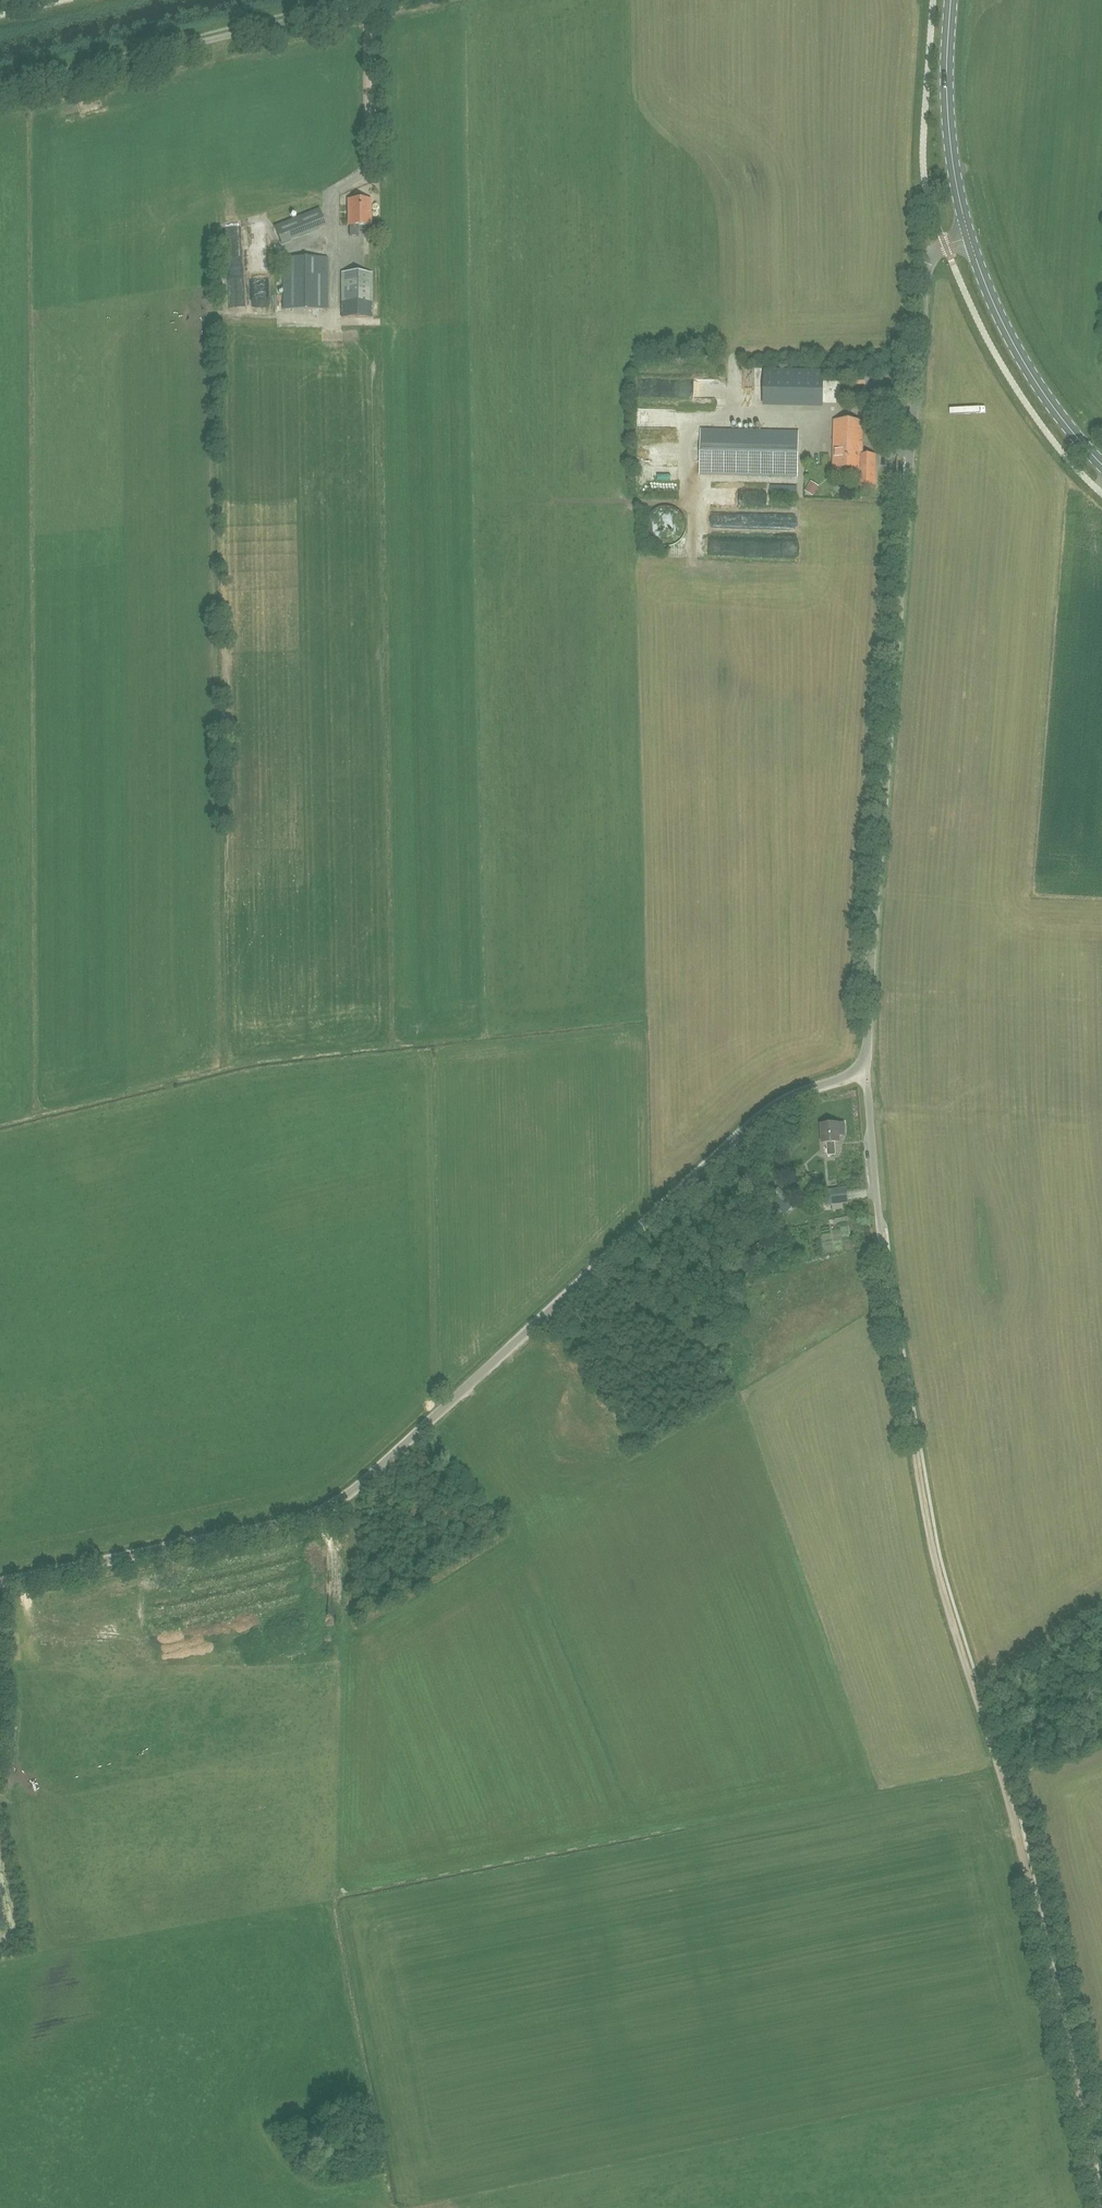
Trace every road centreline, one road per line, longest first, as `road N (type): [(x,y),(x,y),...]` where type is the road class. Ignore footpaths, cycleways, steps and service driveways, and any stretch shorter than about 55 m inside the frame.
road 1 (unclassified): [(0,1588),(267,1530),(341,1497),(776,1103),(869,1072)]
road 2 (track): [(880,1220),(931,1550),(1000,1769),(1099,2207)]
road 3 (unclassified): [(869,1072),(925,277),(936,254),(970,240)]
road 4 (unclassified): [(0,88),(356,0)]
road 5 (secondary): [(1101,466),(1021,357),(970,240)]
road 6 (secondary): [(970,240),(948,117),(952,0)]
road 7 (unclassified): [(880,1220),(869,1072)]

